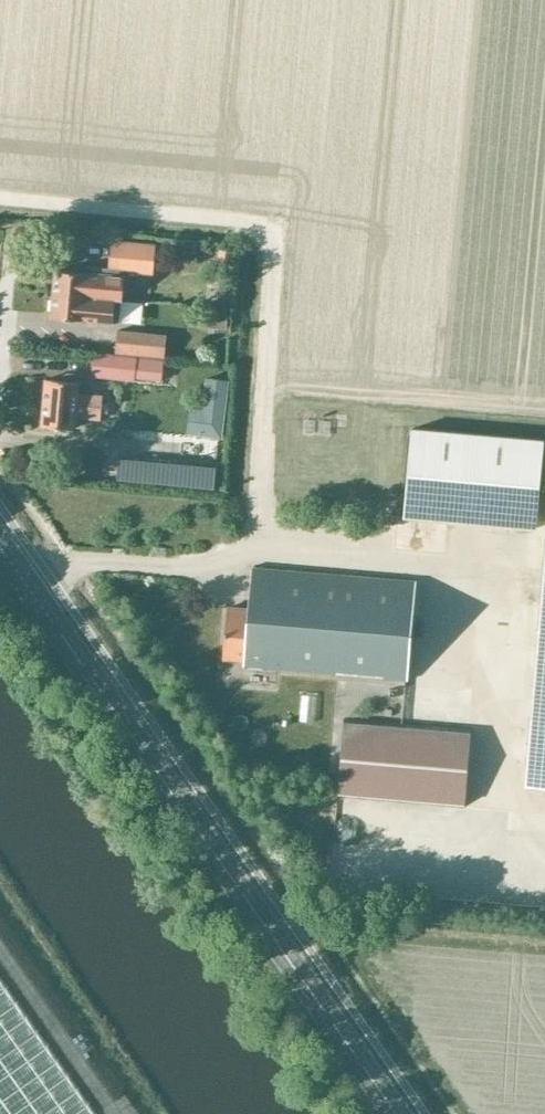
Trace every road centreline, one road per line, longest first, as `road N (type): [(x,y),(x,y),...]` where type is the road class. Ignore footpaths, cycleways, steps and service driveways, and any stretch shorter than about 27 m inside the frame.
road 1 (primary): [(398,1113),(0,544)]

